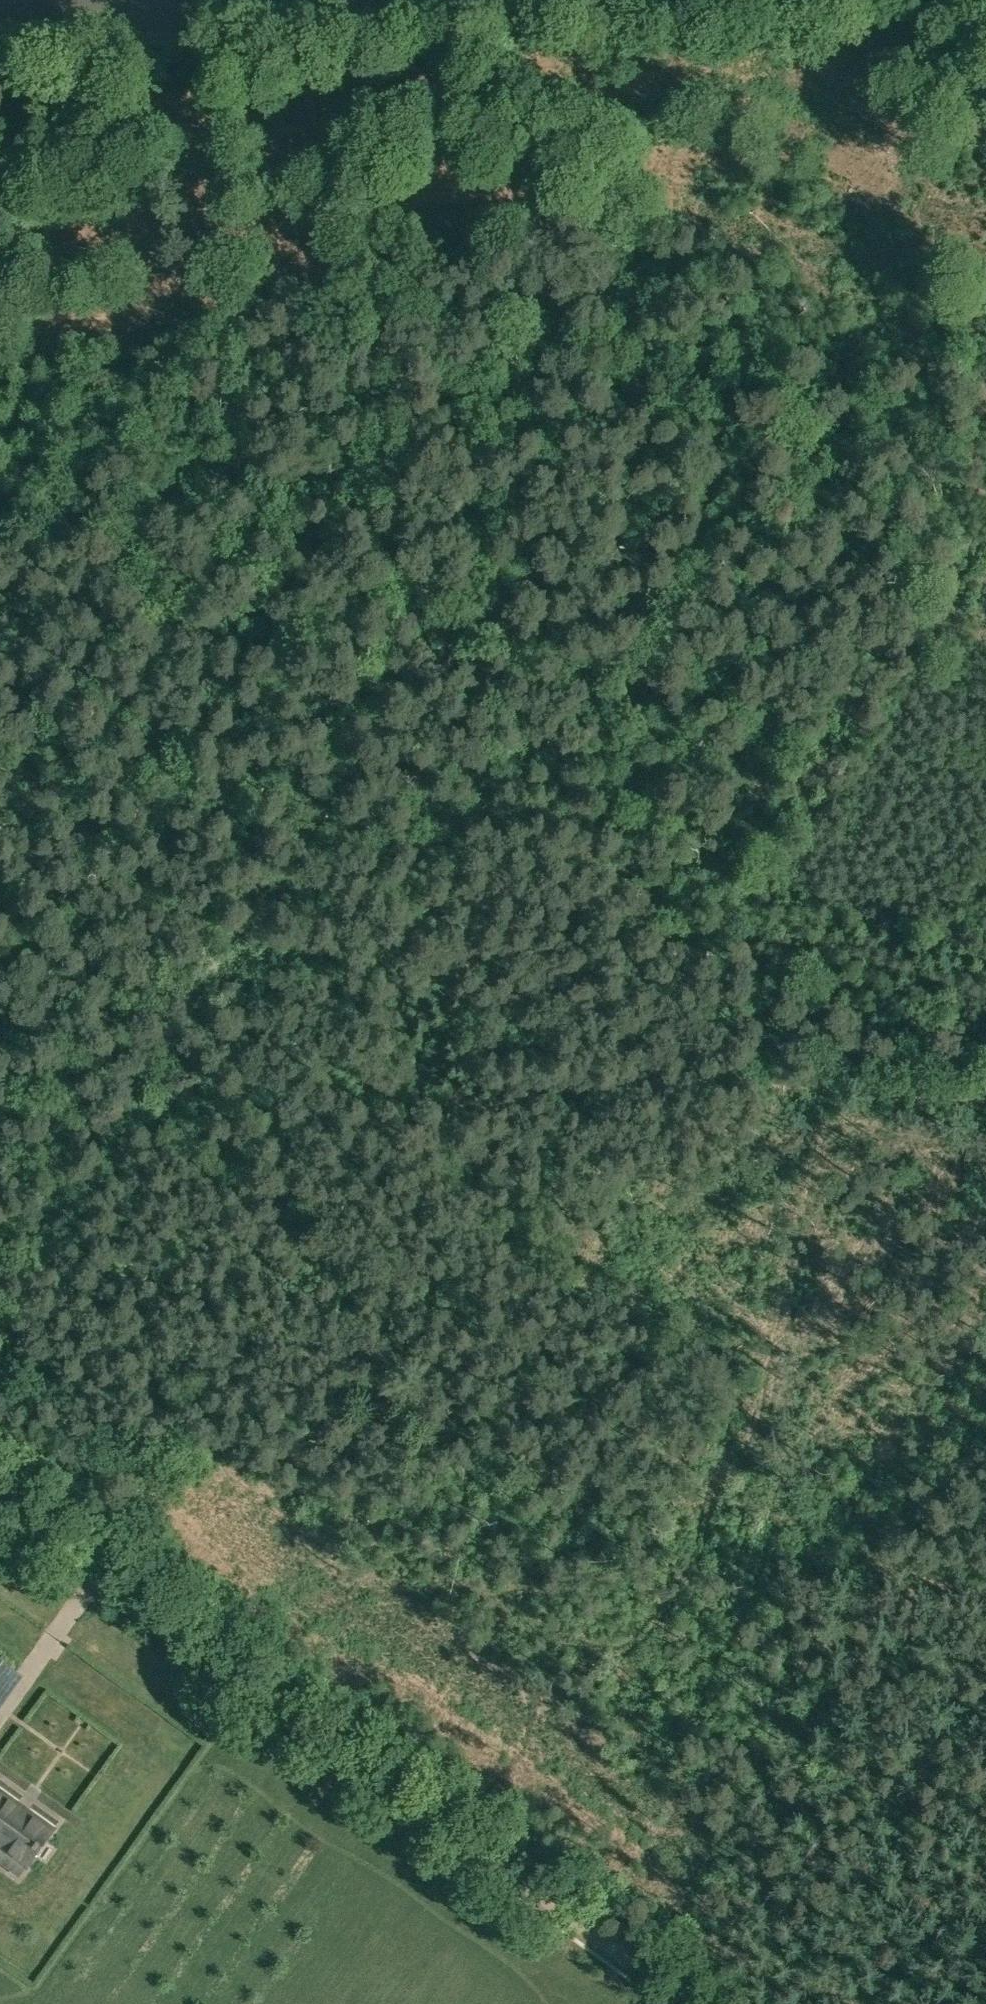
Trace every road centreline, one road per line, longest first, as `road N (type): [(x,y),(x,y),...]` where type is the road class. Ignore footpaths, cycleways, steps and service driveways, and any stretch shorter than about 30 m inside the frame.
road 1 (track): [(652,1975),(236,1676)]
road 2 (track): [(139,0),(0,13)]

